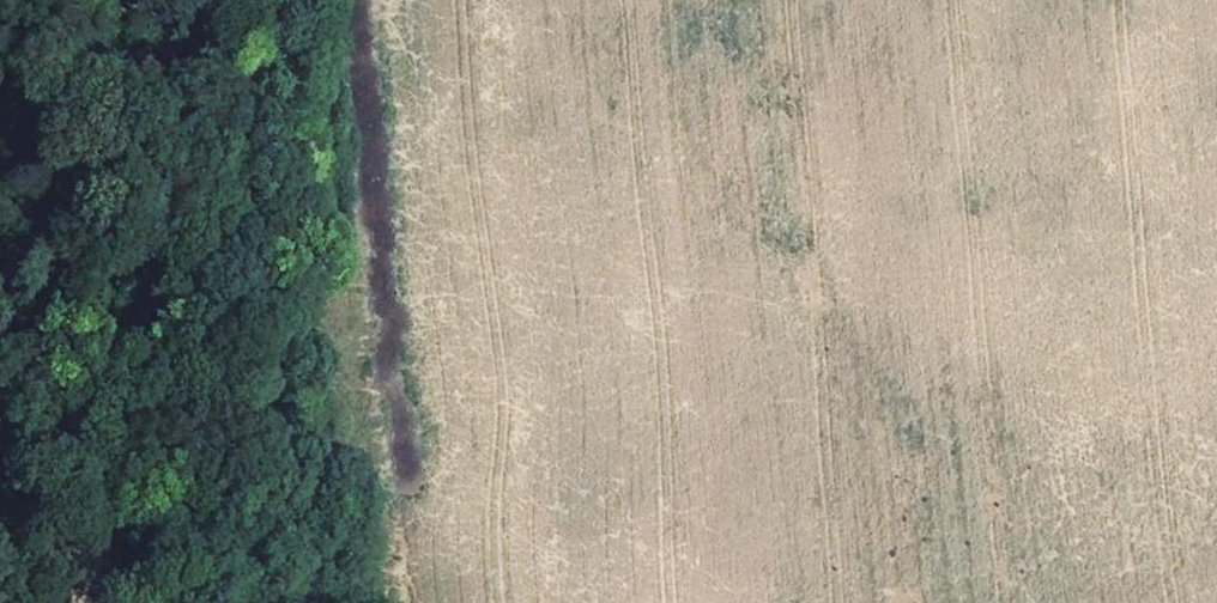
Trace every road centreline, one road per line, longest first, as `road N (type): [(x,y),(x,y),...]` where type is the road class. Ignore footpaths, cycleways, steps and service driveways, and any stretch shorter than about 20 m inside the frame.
road 1 (track): [(75,602),(208,274),(264,0)]

